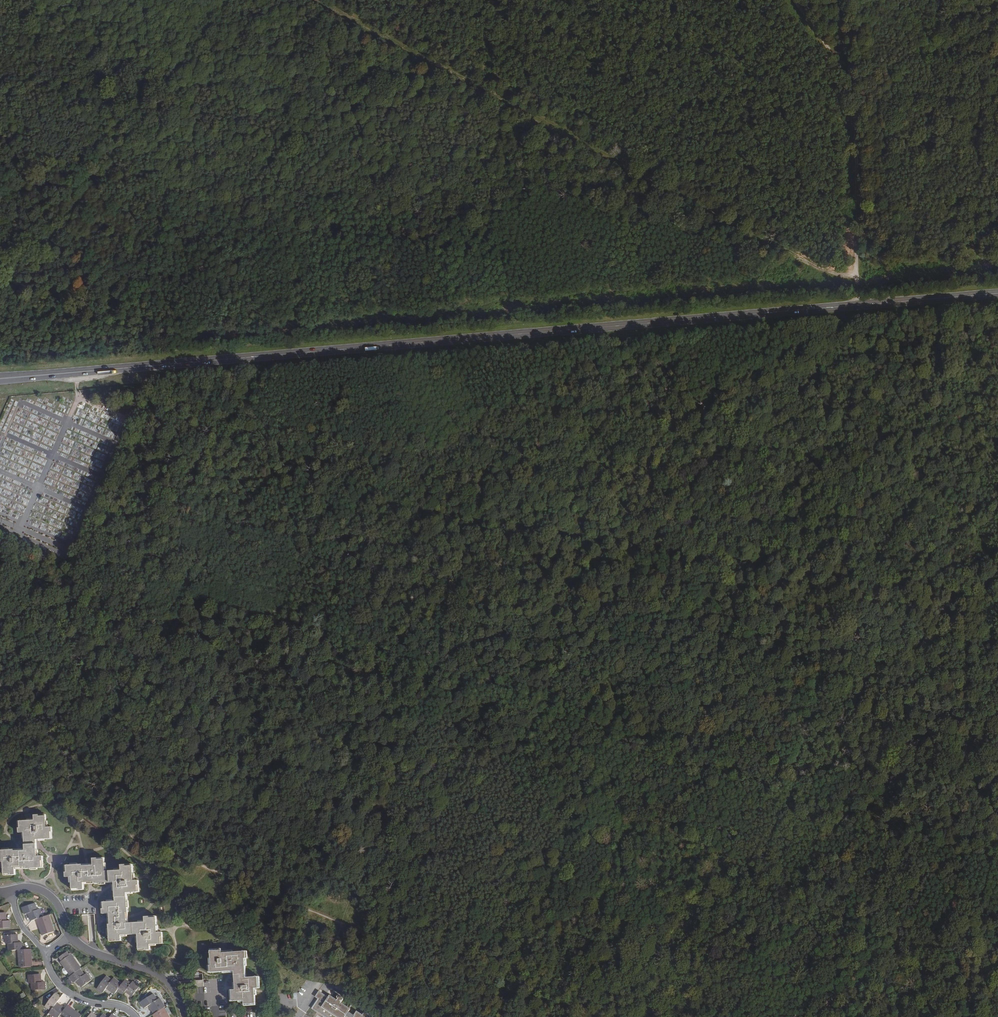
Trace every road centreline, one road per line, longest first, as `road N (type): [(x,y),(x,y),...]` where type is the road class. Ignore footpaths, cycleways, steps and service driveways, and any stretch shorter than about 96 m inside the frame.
road 1 (primary): [(0,379),(997,294)]
road 2 (track): [(509,994),(671,544)]
road 3 (track): [(701,1016),(795,782),(849,574)]
road 4 (track): [(997,510),(947,507),(910,473),(859,449),(811,457),(733,434),(708,438),(671,544)]
road 5 (track): [(0,332),(58,332),(147,308),(149,257),(138,244),(132,190),(121,174),(97,176)]
road 6 (track): [(615,1016),(514,996),(342,923)]
road 7 (track): [(342,923),(93,815)]
road 8 (track): [(997,861),(952,1016)]
road 9 (residential): [(70,934),(92,952),(166,979),(186,1016)]

